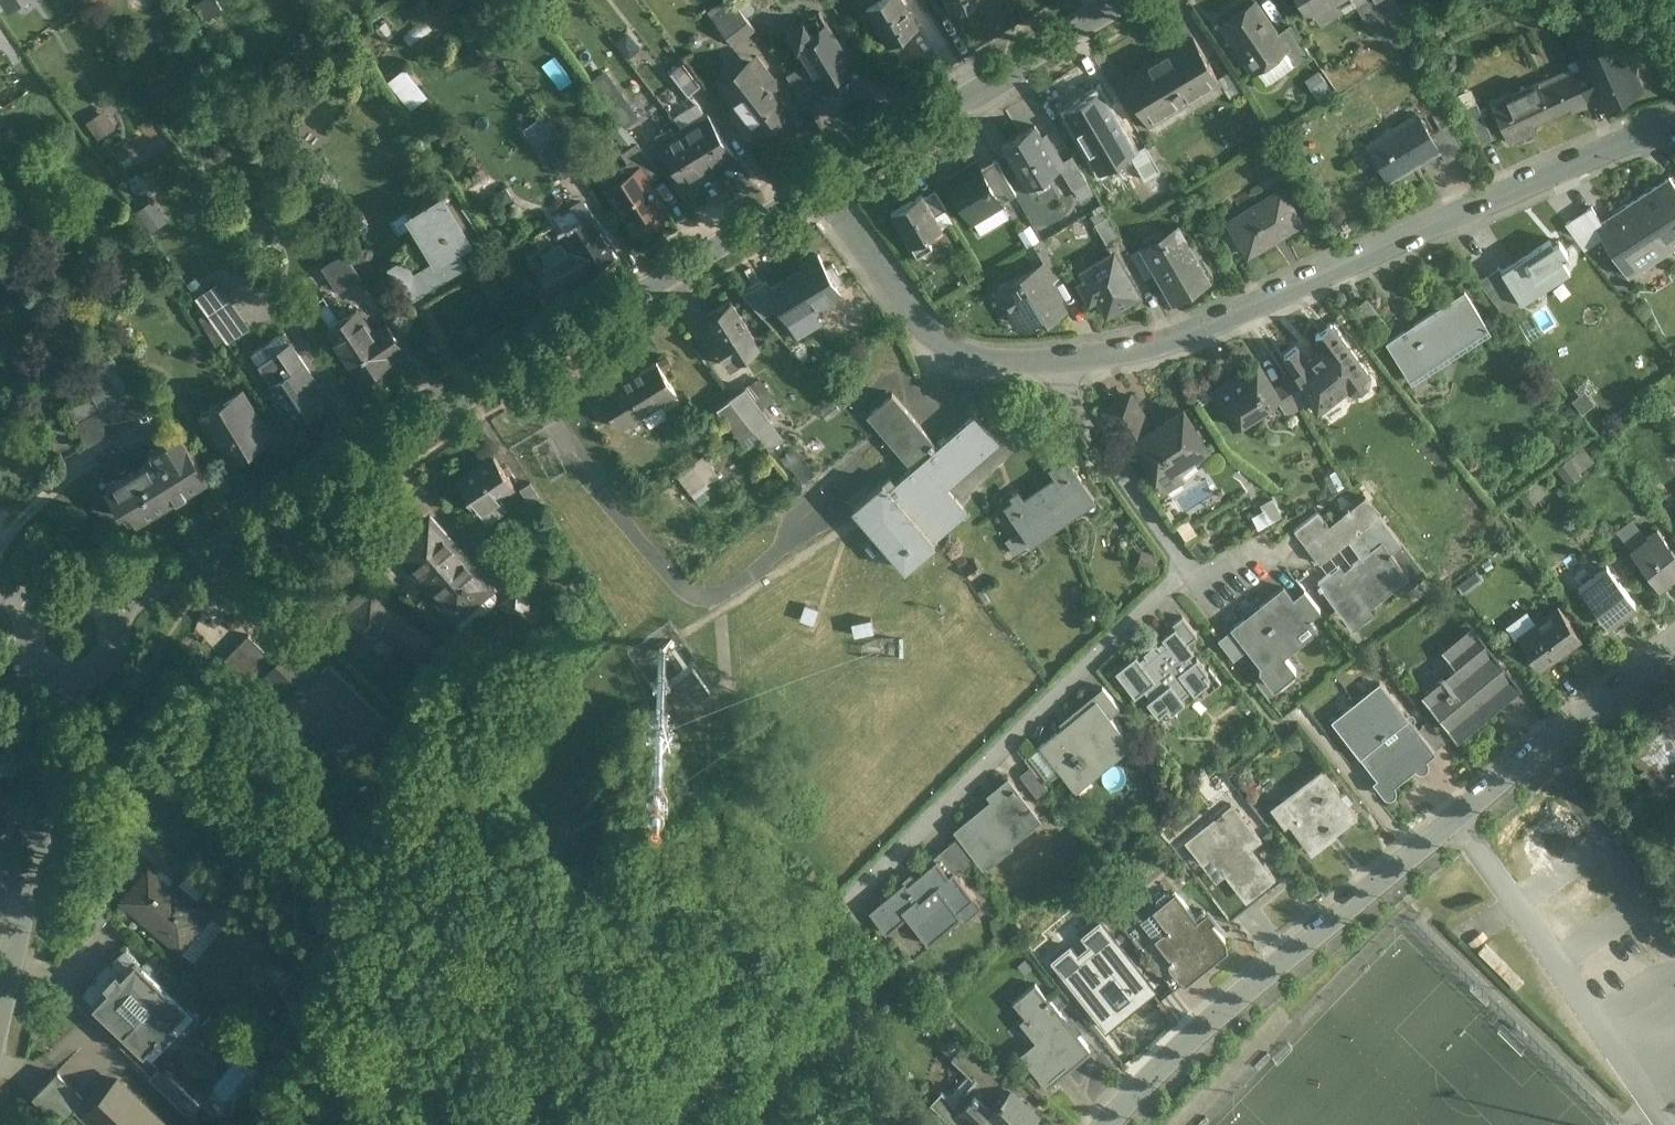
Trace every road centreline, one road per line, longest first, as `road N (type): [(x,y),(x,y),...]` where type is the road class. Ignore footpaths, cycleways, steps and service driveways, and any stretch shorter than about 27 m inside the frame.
road 1 (tertiary): [(112,604),(529,365),(827,180)]
road 2 (residential): [(1674,644),(1236,977),(1082,1124)]
road 3 (residential): [(1674,124),(1618,136),(1205,325),(1039,351)]
road 4 (residential): [(1206,584),(1182,592),(837,888)]
road 5 (residential): [(0,1046),(76,674)]
road 6 (tertiary): [(827,180),(1118,0)]
road 7 (residential): [(1039,351),(967,348),(931,327),(892,290),(827,180)]
road 8 (residential): [(1039,351),(1206,584)]

